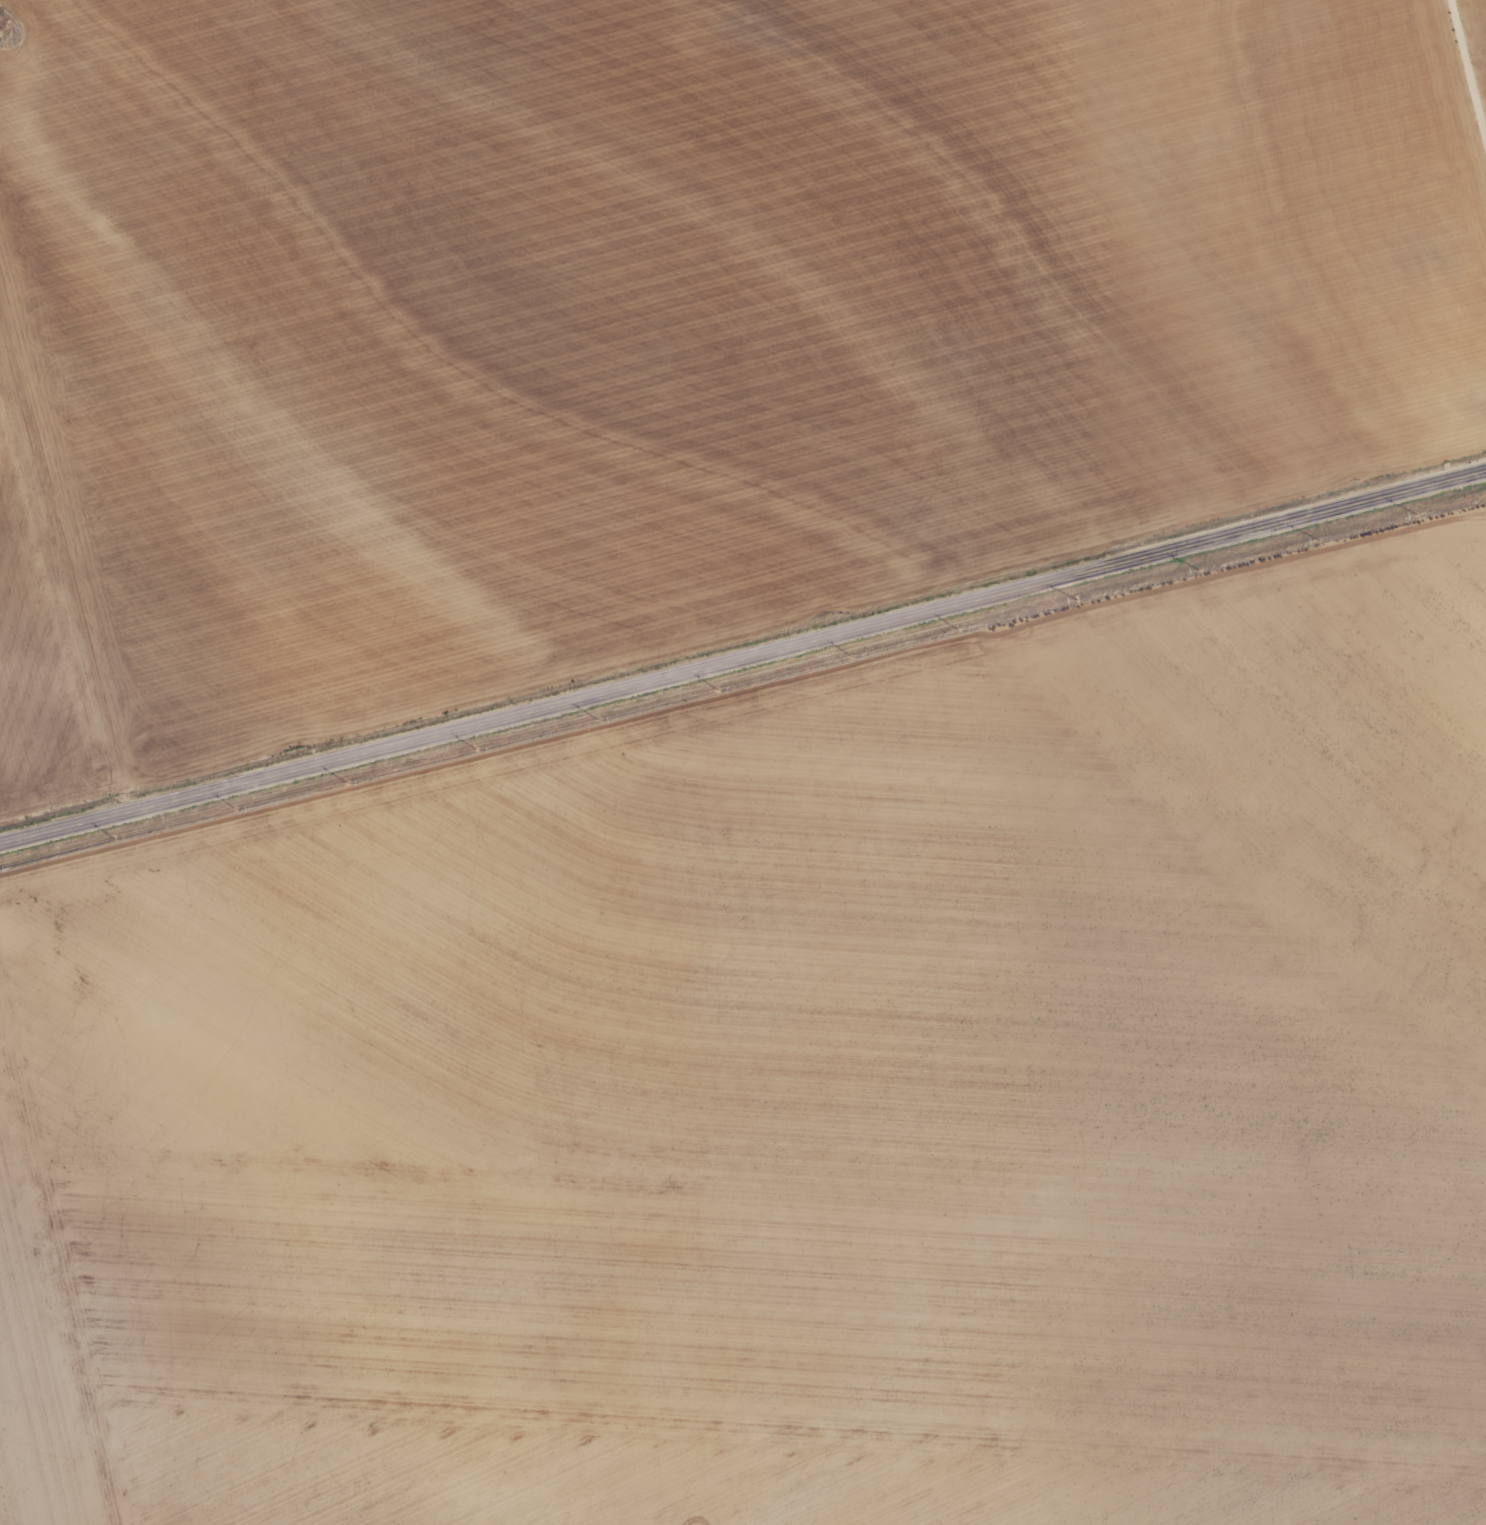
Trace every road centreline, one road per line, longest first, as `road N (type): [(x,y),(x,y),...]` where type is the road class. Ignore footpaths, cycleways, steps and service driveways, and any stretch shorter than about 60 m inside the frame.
road 1 (secondary): [(0,842),(1485,470)]

